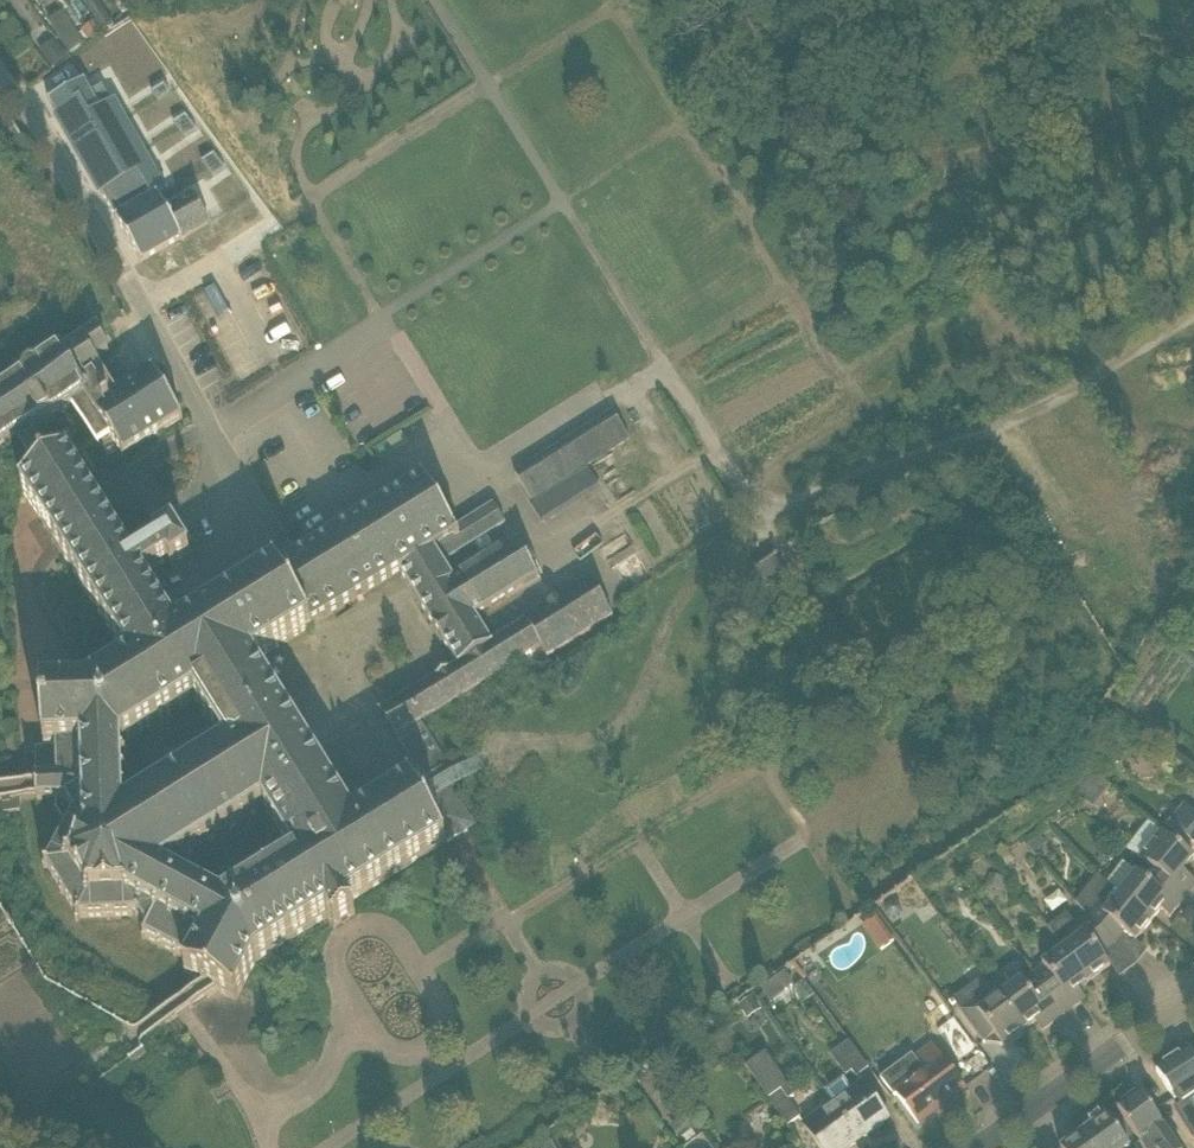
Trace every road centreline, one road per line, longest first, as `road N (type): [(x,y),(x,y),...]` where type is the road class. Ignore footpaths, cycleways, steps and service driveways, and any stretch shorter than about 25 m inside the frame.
road 1 (residential): [(0,80),(203,414)]
road 2 (unclassified): [(974,1147),(1159,1014)]

